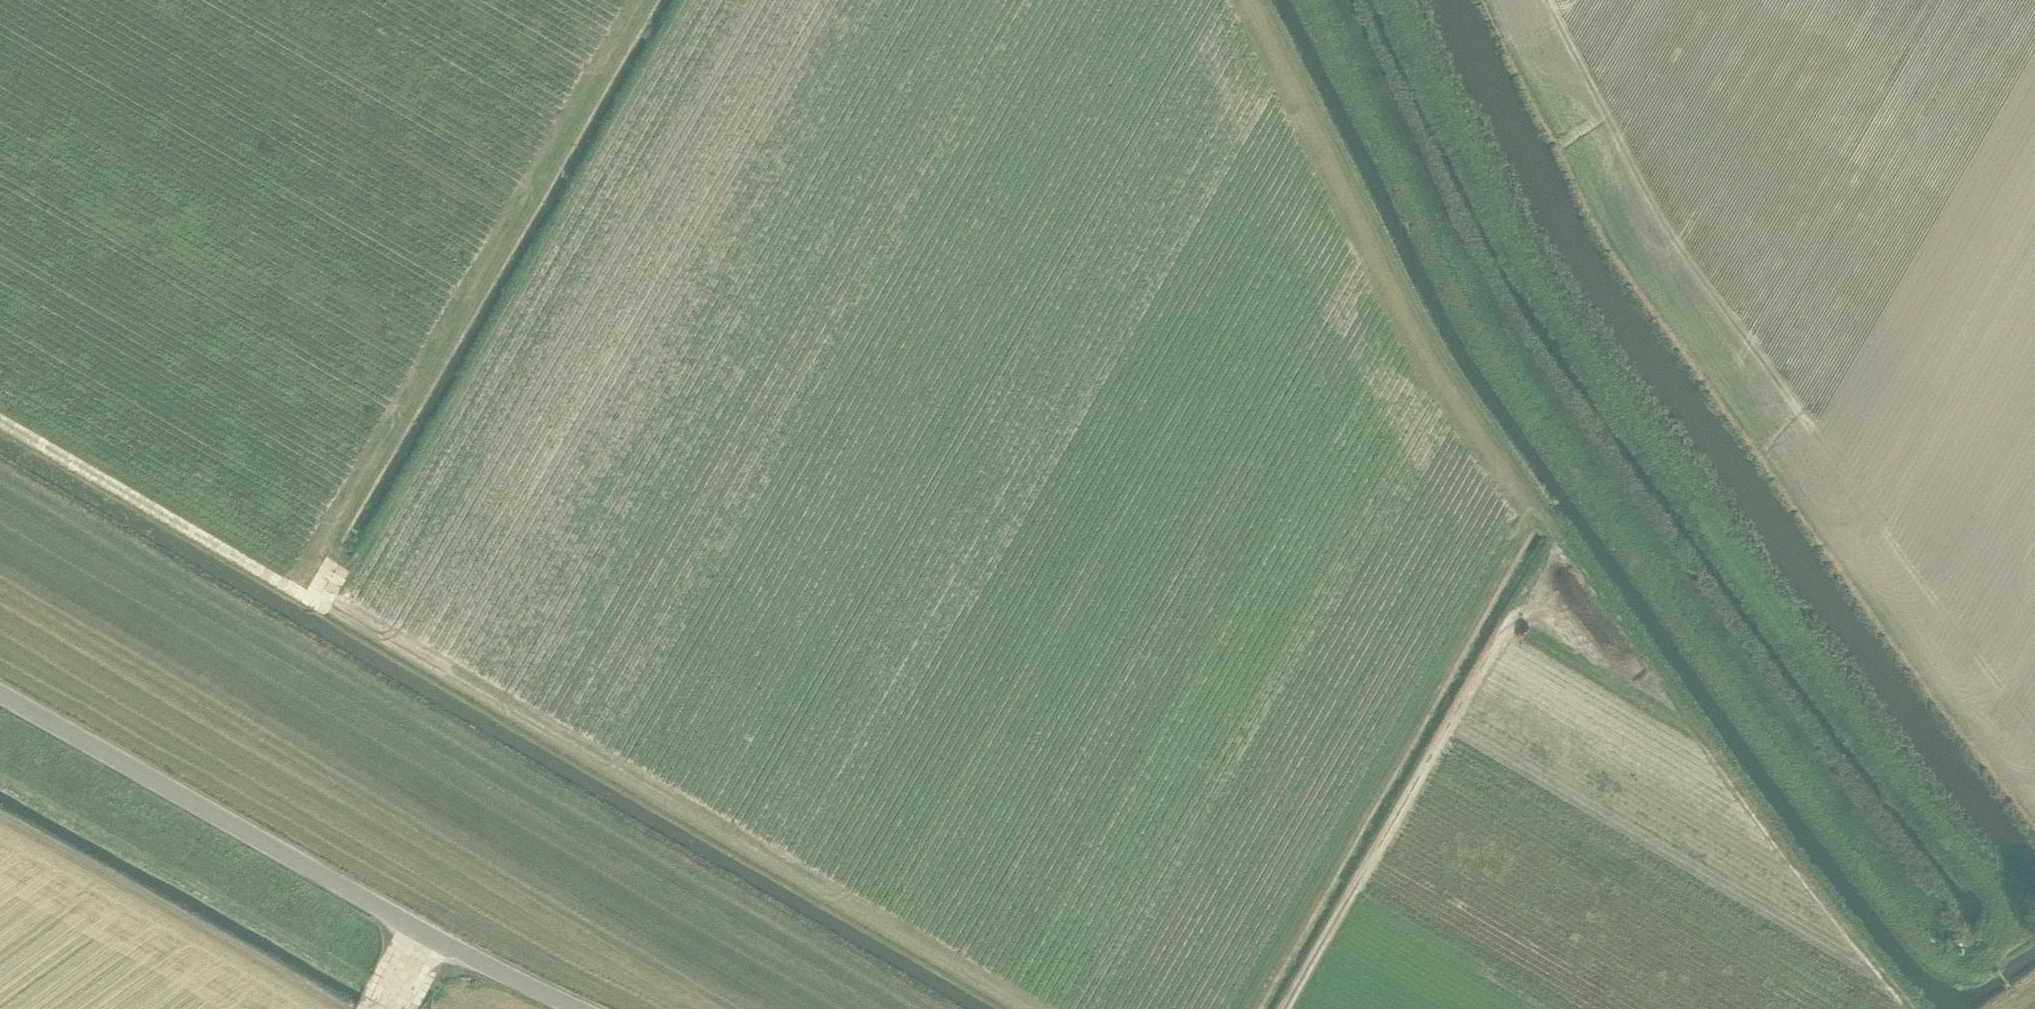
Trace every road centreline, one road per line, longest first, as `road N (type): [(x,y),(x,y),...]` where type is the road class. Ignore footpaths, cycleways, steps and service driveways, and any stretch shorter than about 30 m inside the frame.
road 1 (tertiary): [(581,1008),(426,932),(0,692)]
road 2 (track): [(1558,537),(1427,348),(1254,0)]
road 3 (track): [(1287,1008),(1558,537)]
road 4 (track): [(0,420),(315,602),(327,585)]
road 5 (track): [(1558,537),(1724,764)]

